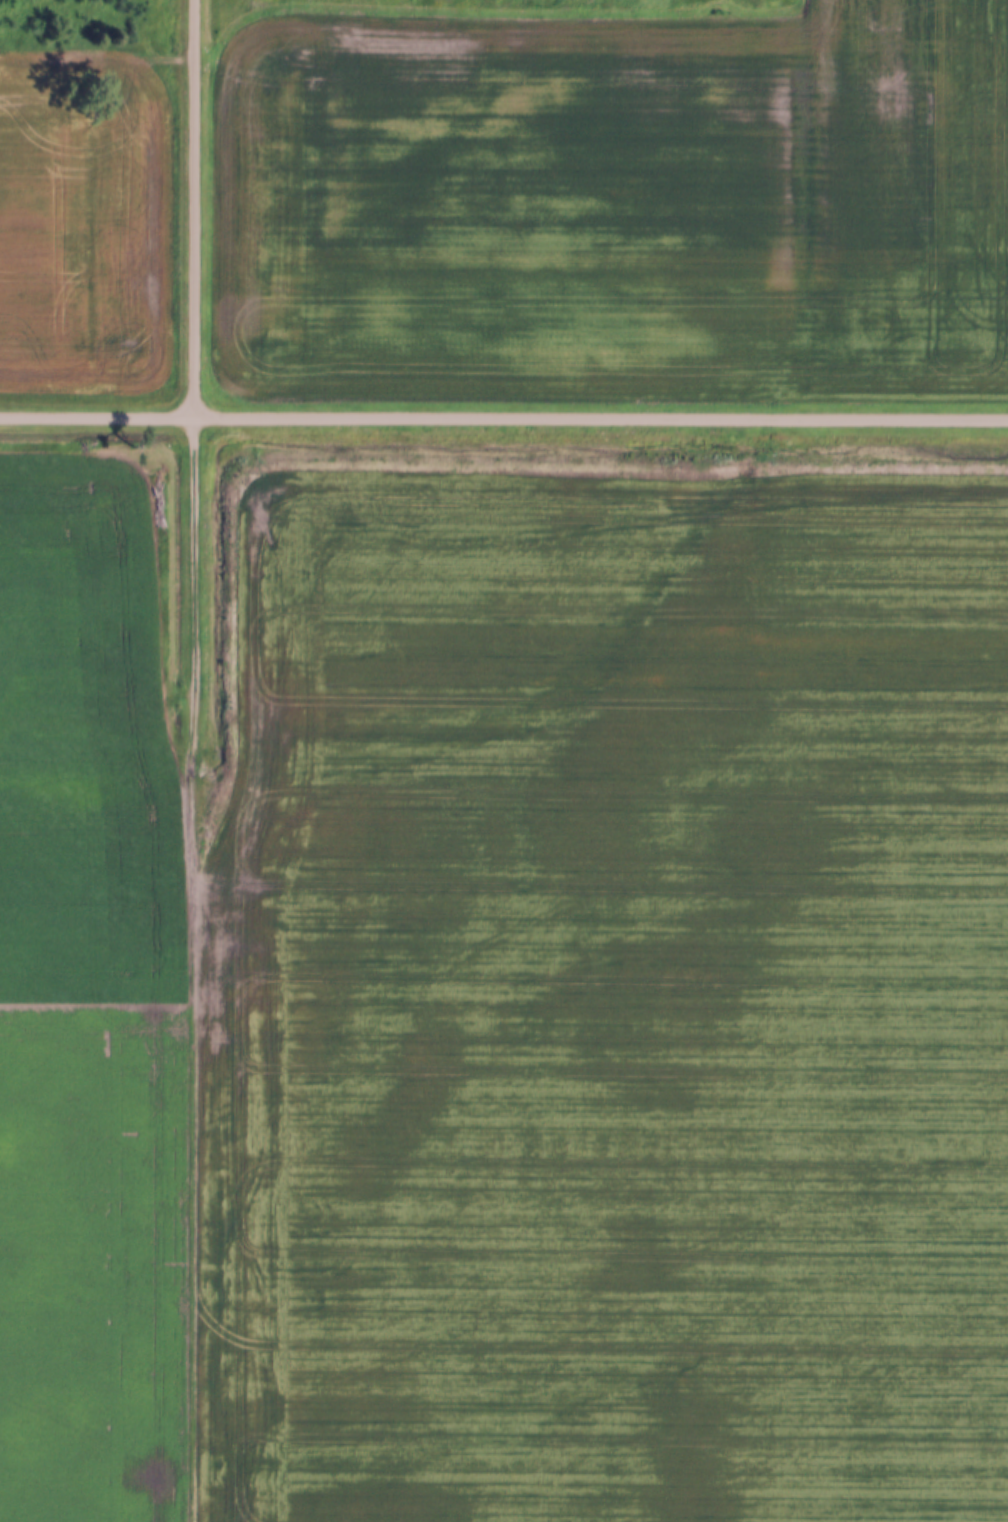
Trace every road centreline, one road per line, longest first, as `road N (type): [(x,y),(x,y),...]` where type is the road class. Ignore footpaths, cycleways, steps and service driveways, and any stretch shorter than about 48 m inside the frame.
road 1 (track): [(198,1521),(193,419)]
road 2 (residential): [(1007,419),(0,419)]
road 3 (residential): [(193,419),(195,0)]

